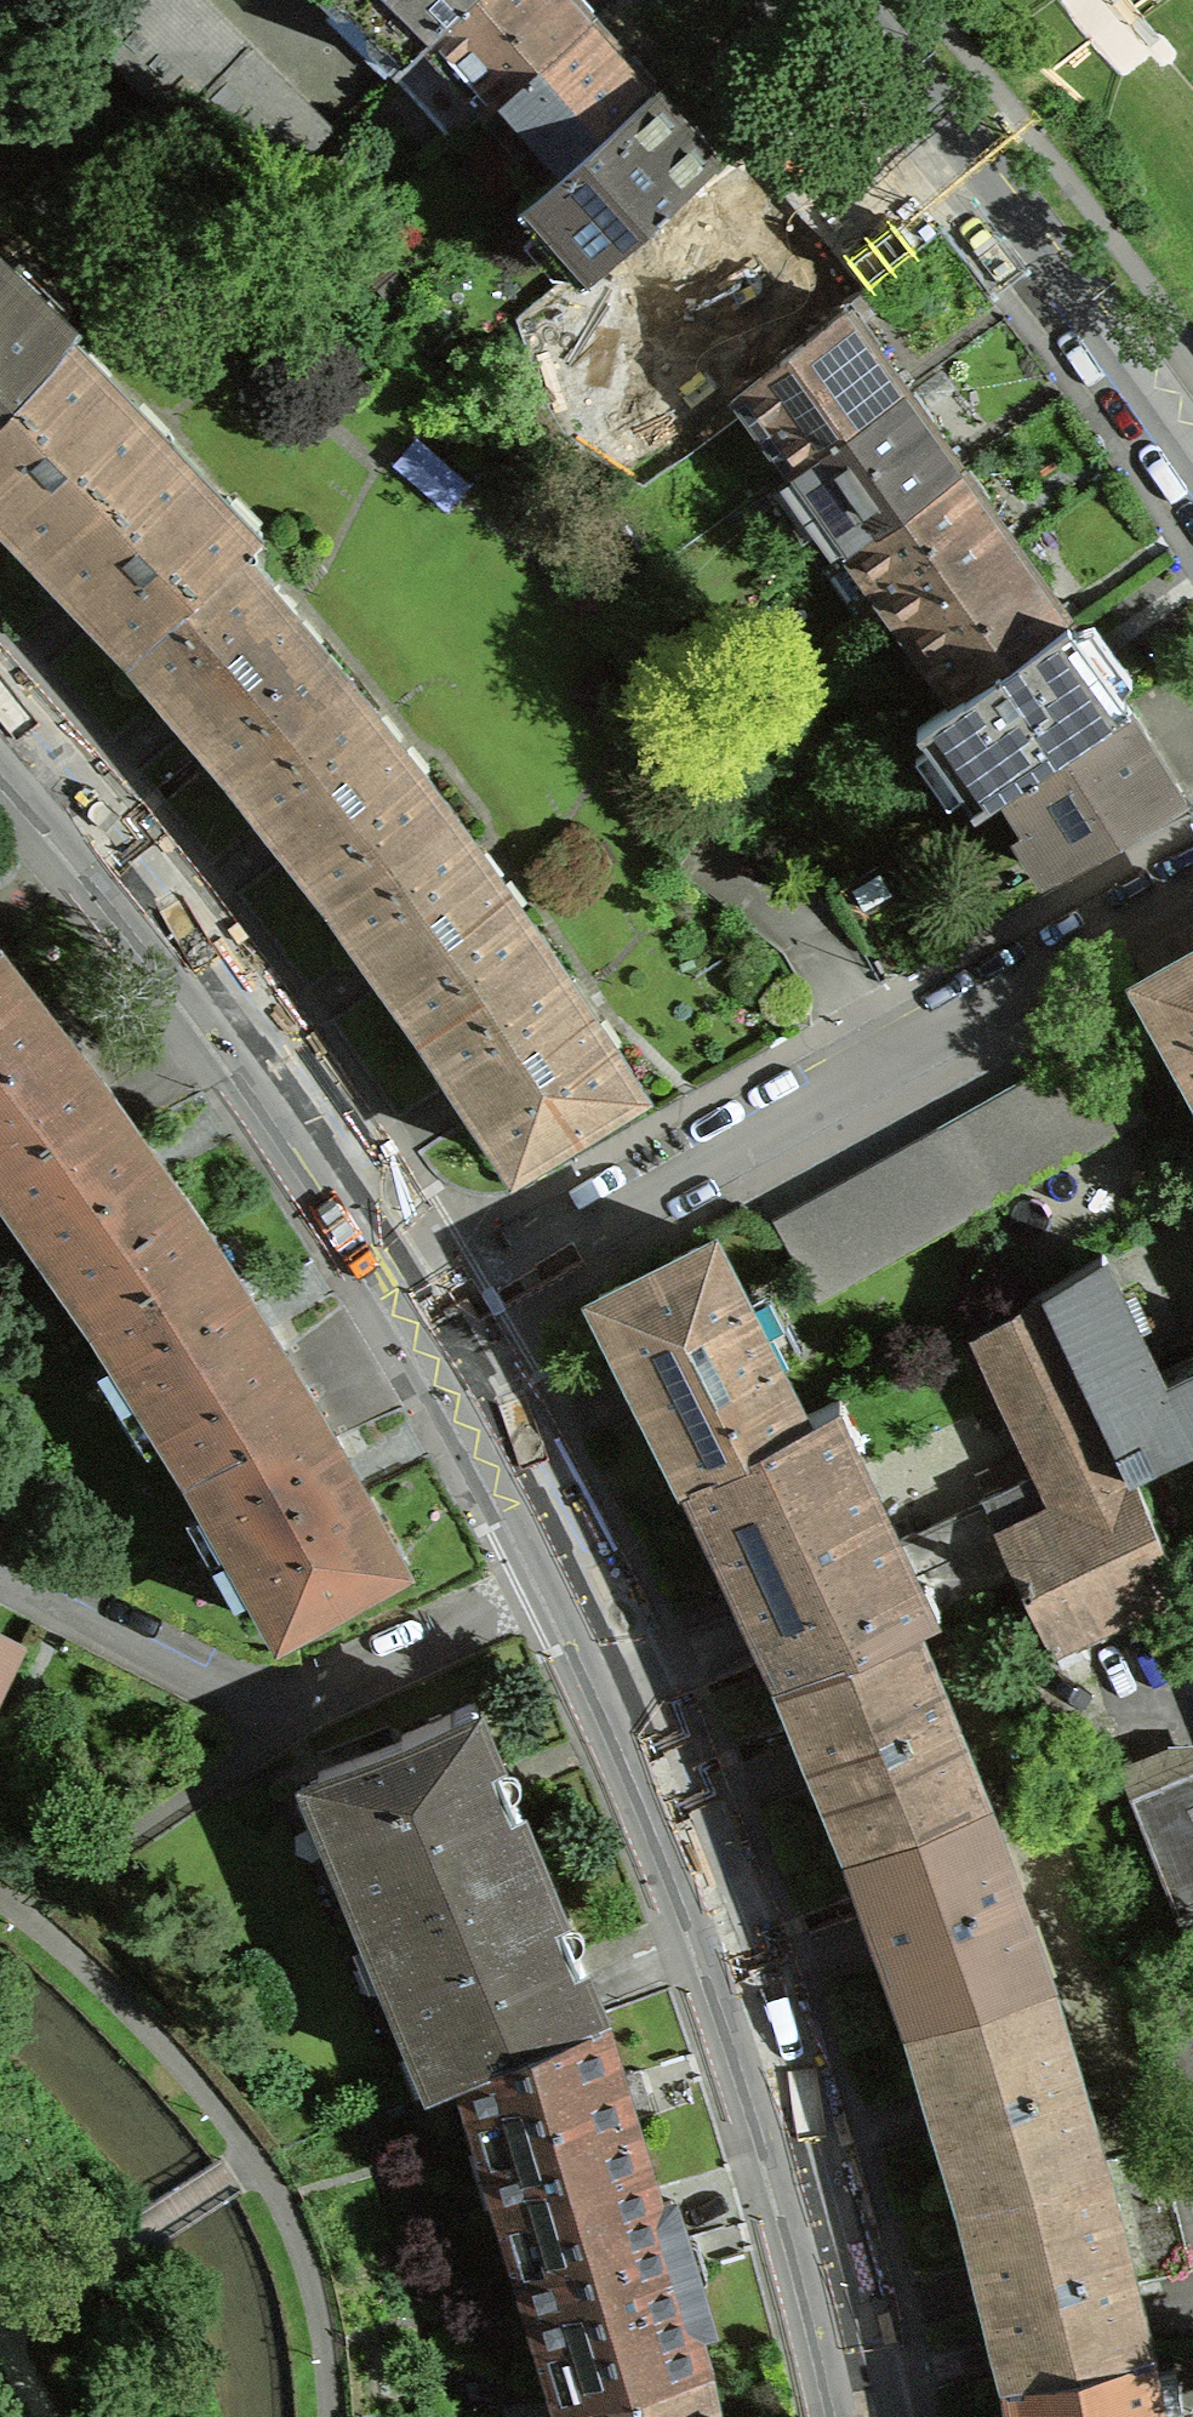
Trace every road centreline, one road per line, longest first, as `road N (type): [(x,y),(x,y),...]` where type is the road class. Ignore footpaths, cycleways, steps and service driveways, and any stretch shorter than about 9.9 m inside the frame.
road 1 (tertiary): [(575,1575),(762,2044),(865,2416)]
road 2 (residential): [(1192,879),(431,1313)]
road 3 (tertiary): [(0,730),(167,923),(431,1313)]
road 4 (residential): [(575,1575),(288,1707),(0,1567)]
road 5 (tertiary): [(1192,458),(1077,281),(834,0)]
road 6 (tertiary): [(431,1313),(575,1575)]

